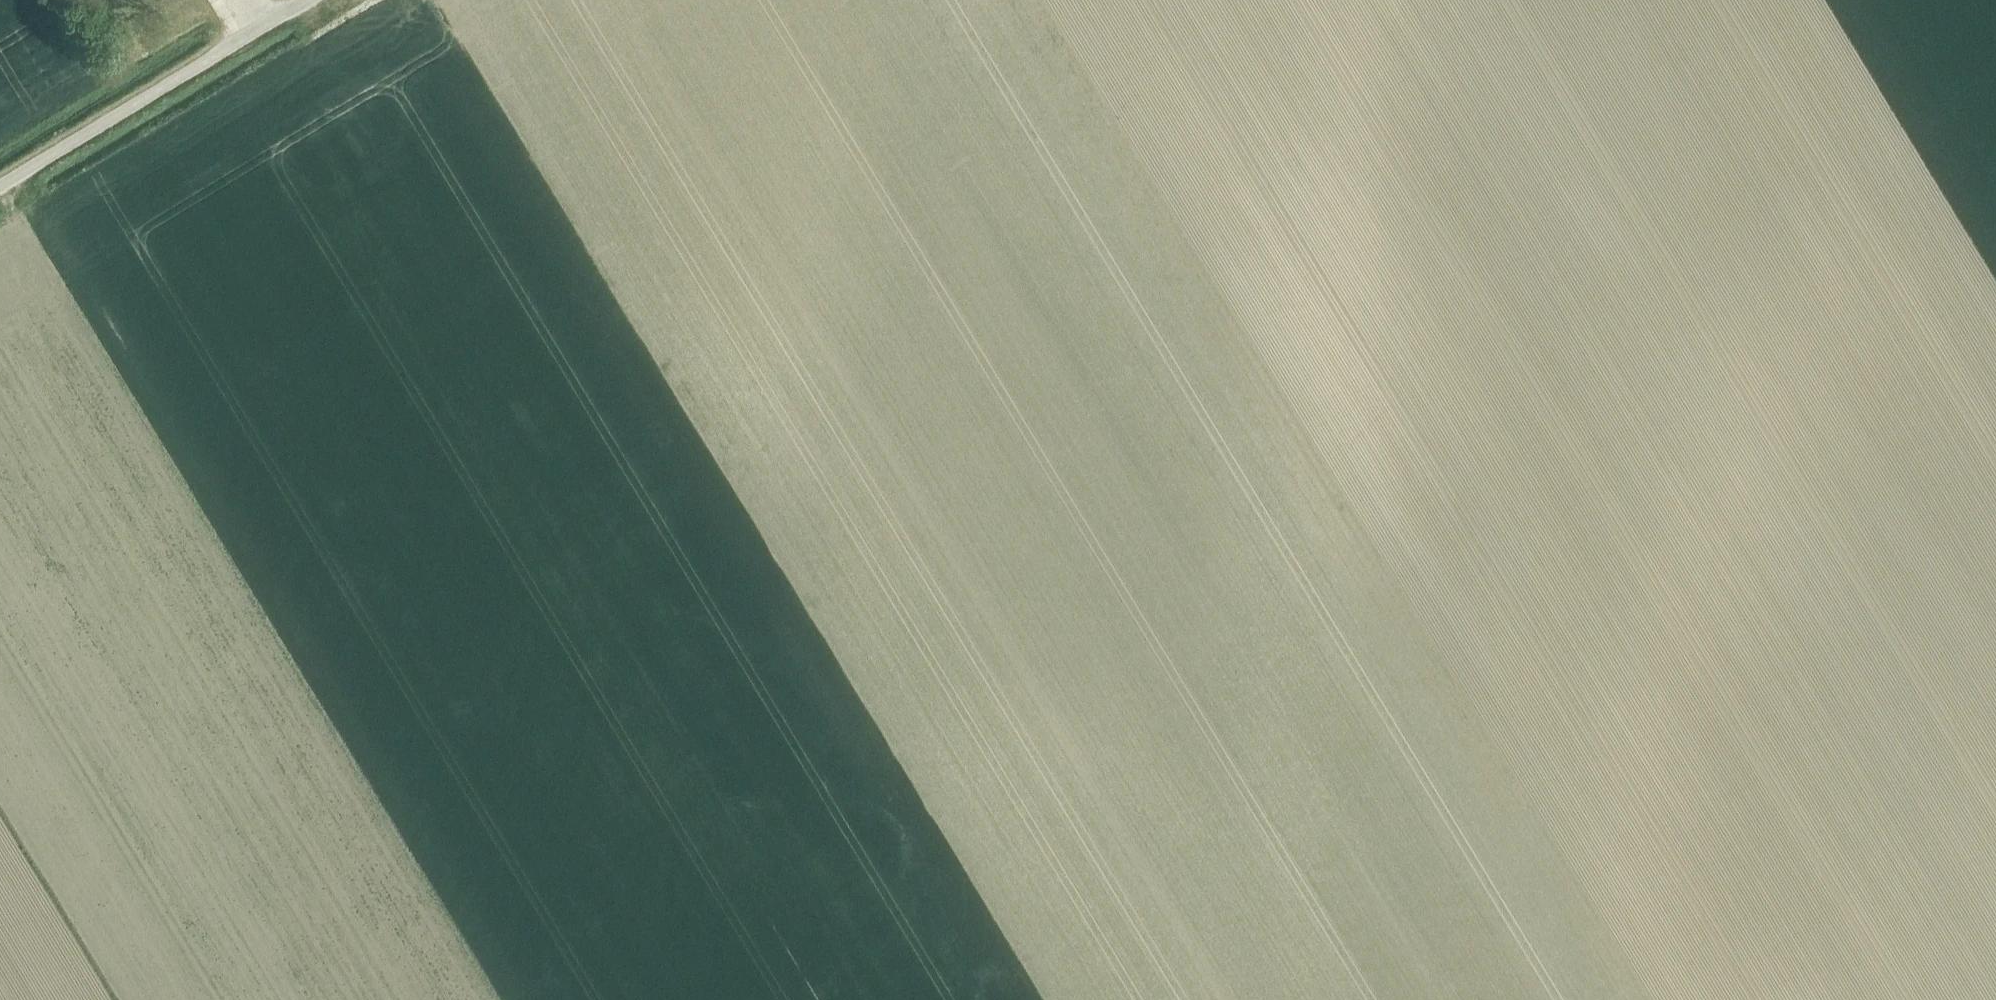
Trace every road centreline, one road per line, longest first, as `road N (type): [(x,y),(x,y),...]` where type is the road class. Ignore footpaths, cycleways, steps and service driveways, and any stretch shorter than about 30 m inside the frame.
road 1 (unclassified): [(0,185),(307,0)]

